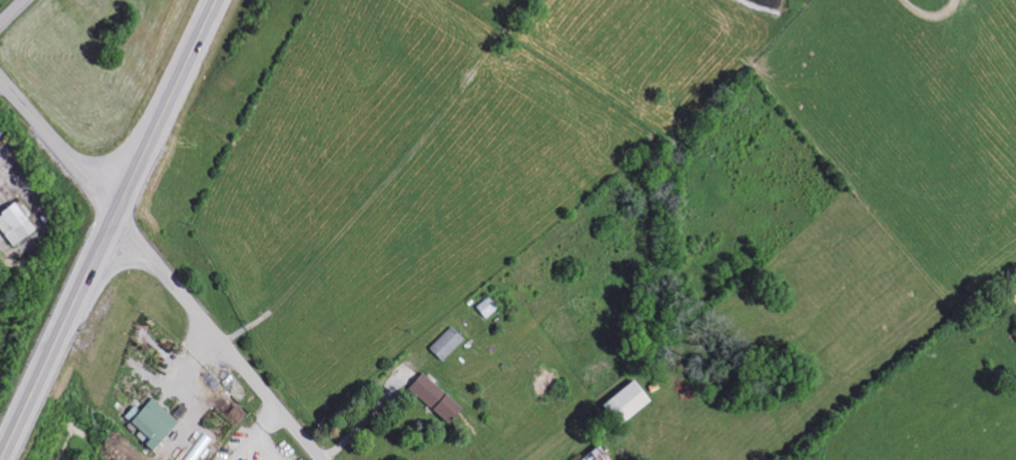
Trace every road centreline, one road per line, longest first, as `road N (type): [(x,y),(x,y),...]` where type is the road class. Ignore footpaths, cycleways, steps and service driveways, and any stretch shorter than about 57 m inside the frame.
road 1 (trunk): [(0,456),(218,0)]
road 2 (secondary): [(322,459),(0,79)]

